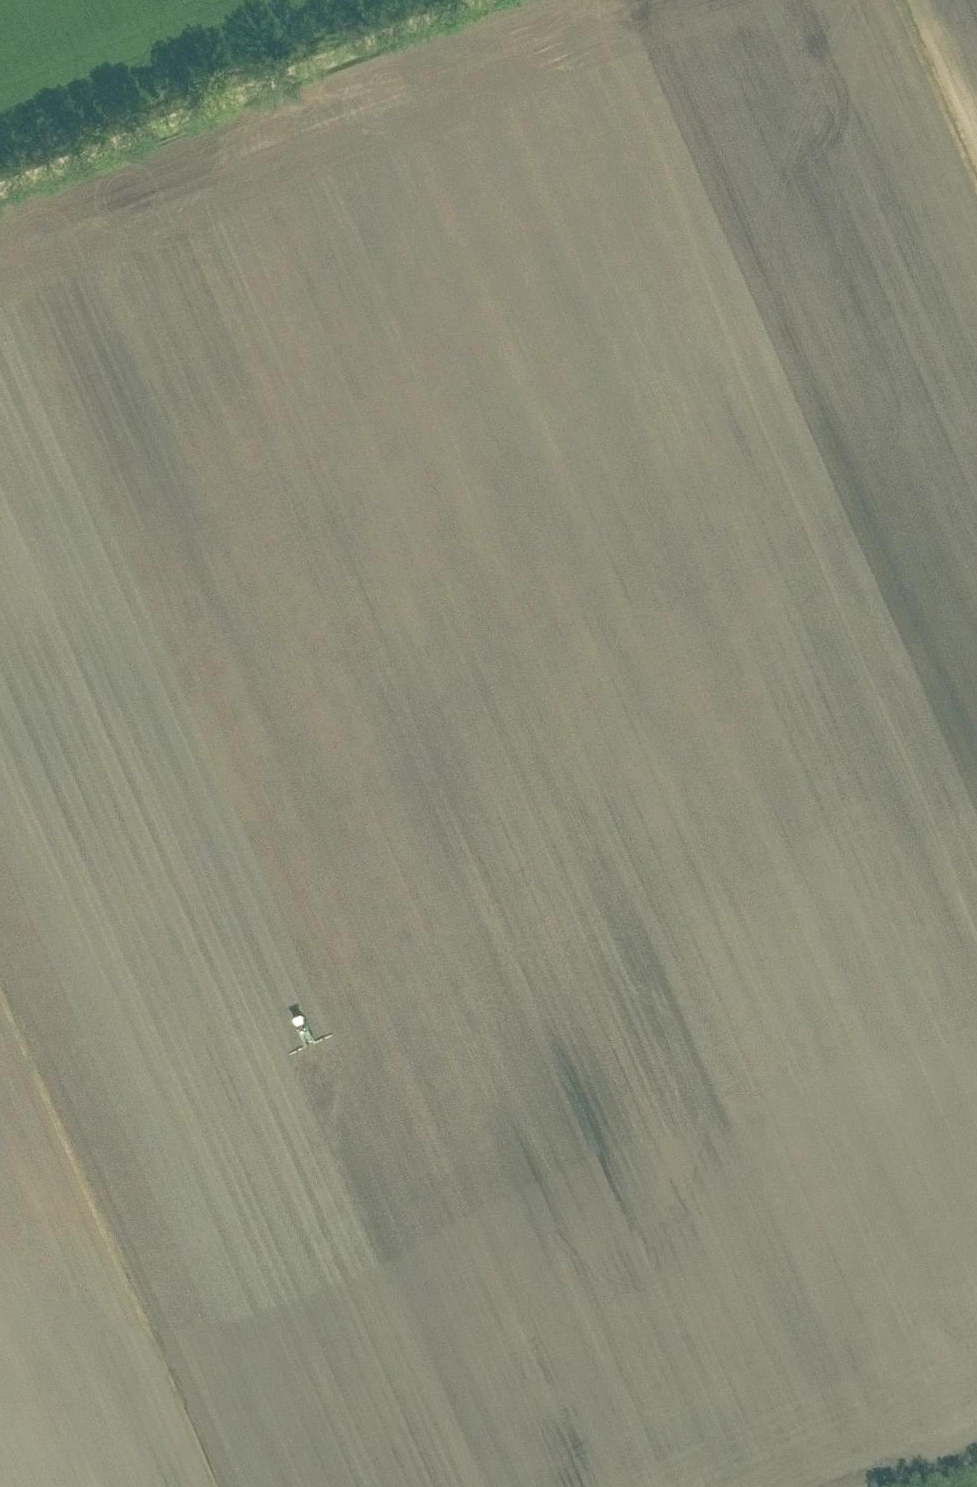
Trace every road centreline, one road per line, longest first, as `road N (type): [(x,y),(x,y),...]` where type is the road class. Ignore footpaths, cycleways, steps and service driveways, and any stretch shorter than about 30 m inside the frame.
road 1 (track): [(0,189),(476,0)]

